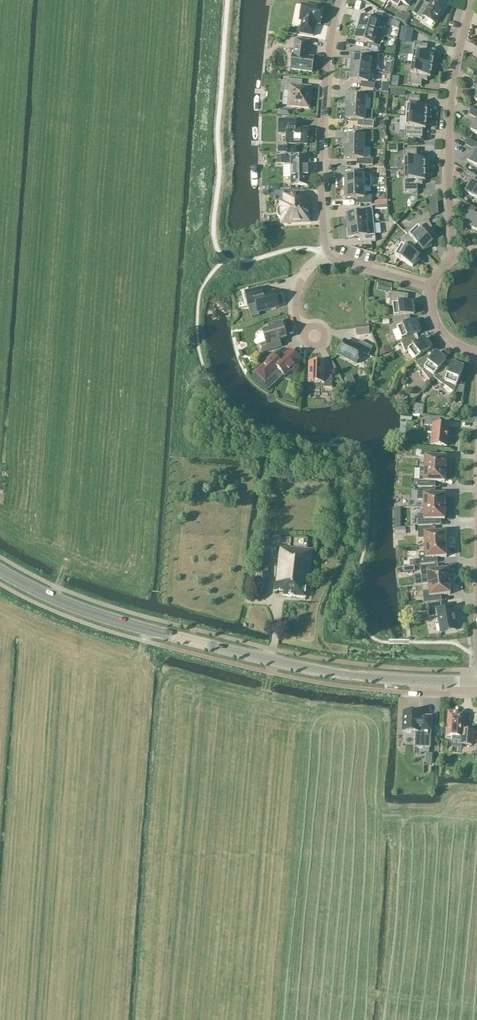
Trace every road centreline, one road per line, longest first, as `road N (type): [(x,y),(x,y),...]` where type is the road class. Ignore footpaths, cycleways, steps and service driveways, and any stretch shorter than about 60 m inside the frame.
road 1 (secondary): [(476,685),(344,677),(269,660),(55,600),(0,570)]
road 2 (residential): [(454,256),(450,111),(472,0)]
road 3 (residential): [(339,0),(321,119),(327,251)]

